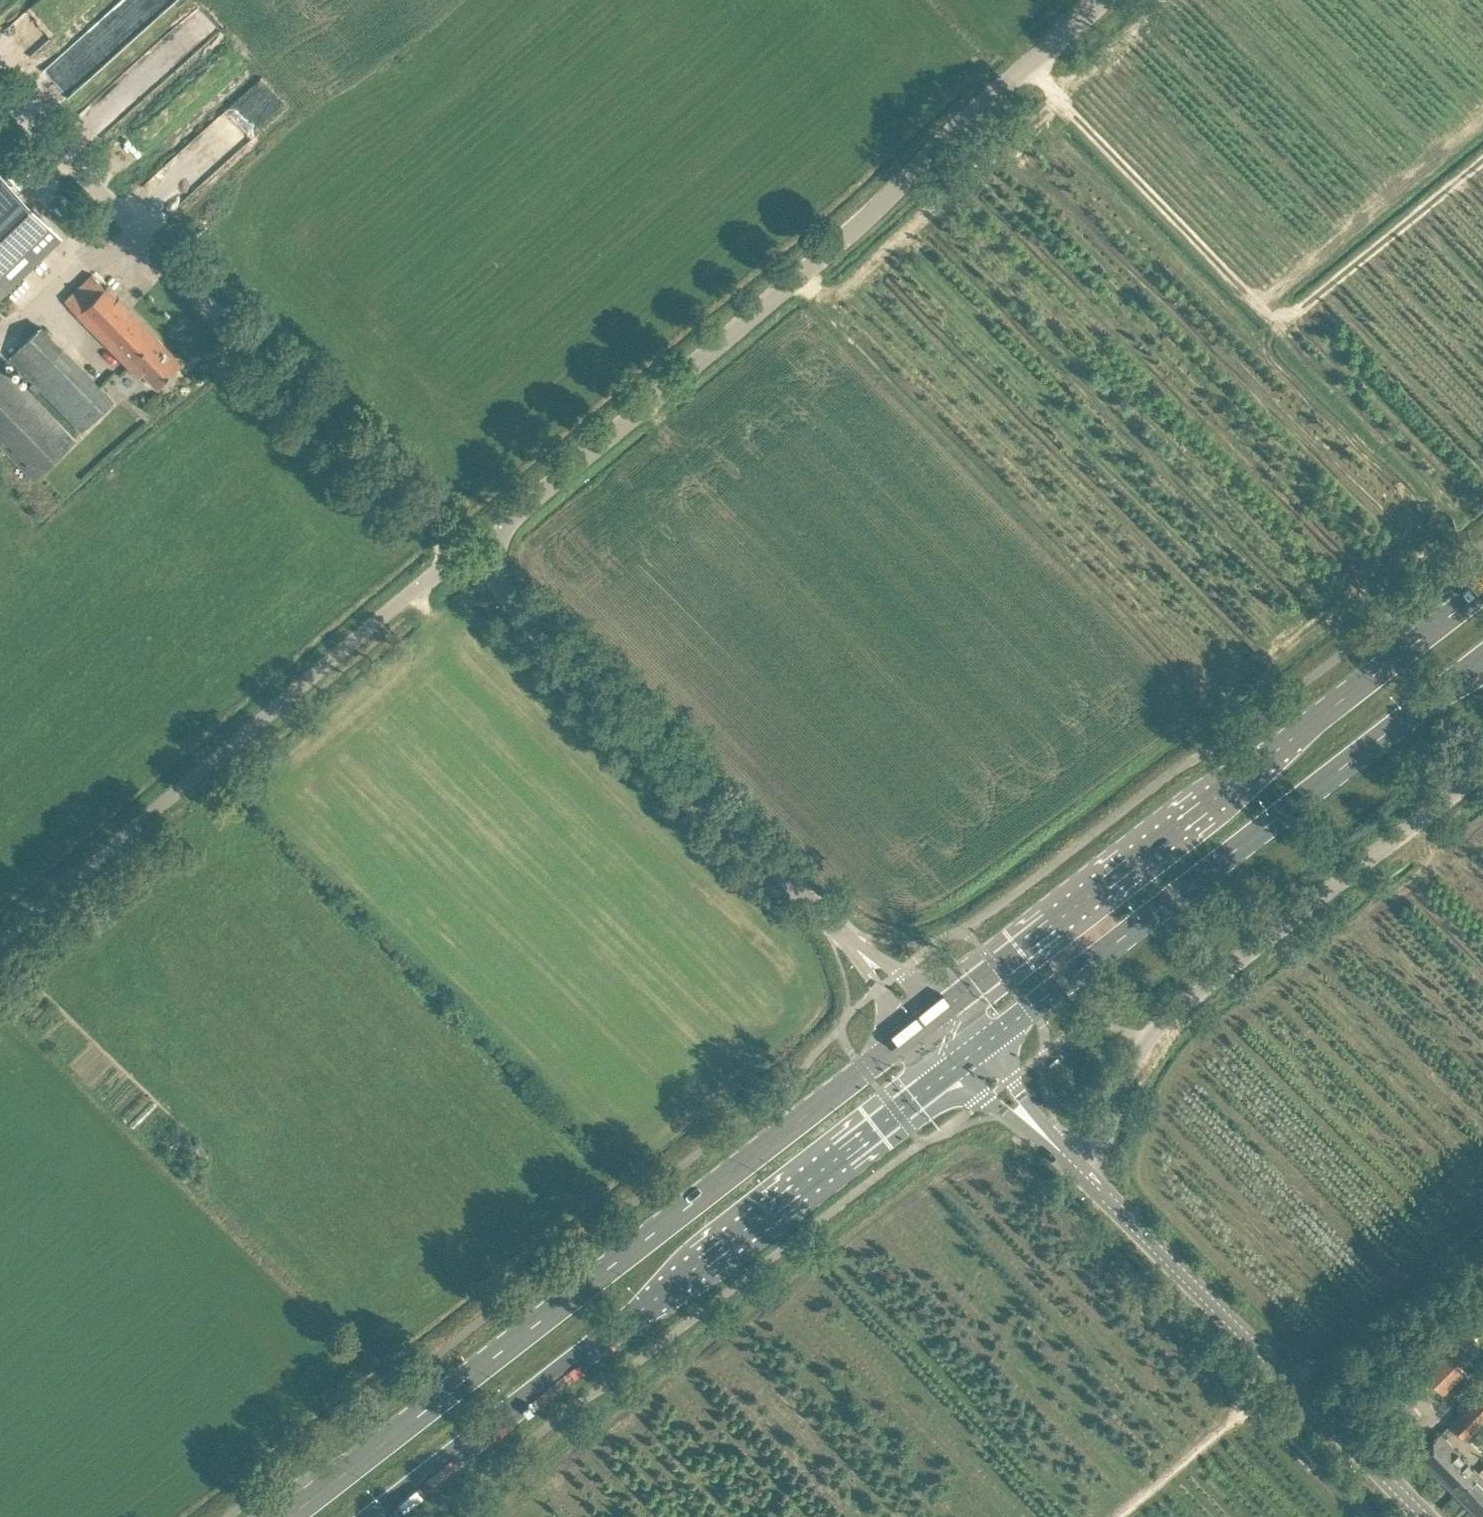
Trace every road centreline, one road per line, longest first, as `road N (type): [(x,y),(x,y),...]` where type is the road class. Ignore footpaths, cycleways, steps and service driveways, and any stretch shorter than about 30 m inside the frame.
road 1 (unclassified): [(466,557),(868,216),(1102,0)]
road 2 (primary): [(920,1031),(309,1516)]
road 3 (primary): [(383,1516),(956,1067)]
road 4 (primary): [(1482,594),(943,1014)]
road 5 (primary): [(979,1051),(1482,657)]
road 6 (unclassified): [(0,944),(435,569),(466,557)]
road 7 (unclassified): [(1076,1165),(1104,1126),(1142,1038),(1482,772)]
road 8 (unclassified): [(858,952),(466,557)]
road 9 (unclassified): [(1425,1516),(1076,1165)]
road 10 (unclassified): [(466,557),(119,213)]
road 11 (track): [(0,94),(119,213)]

